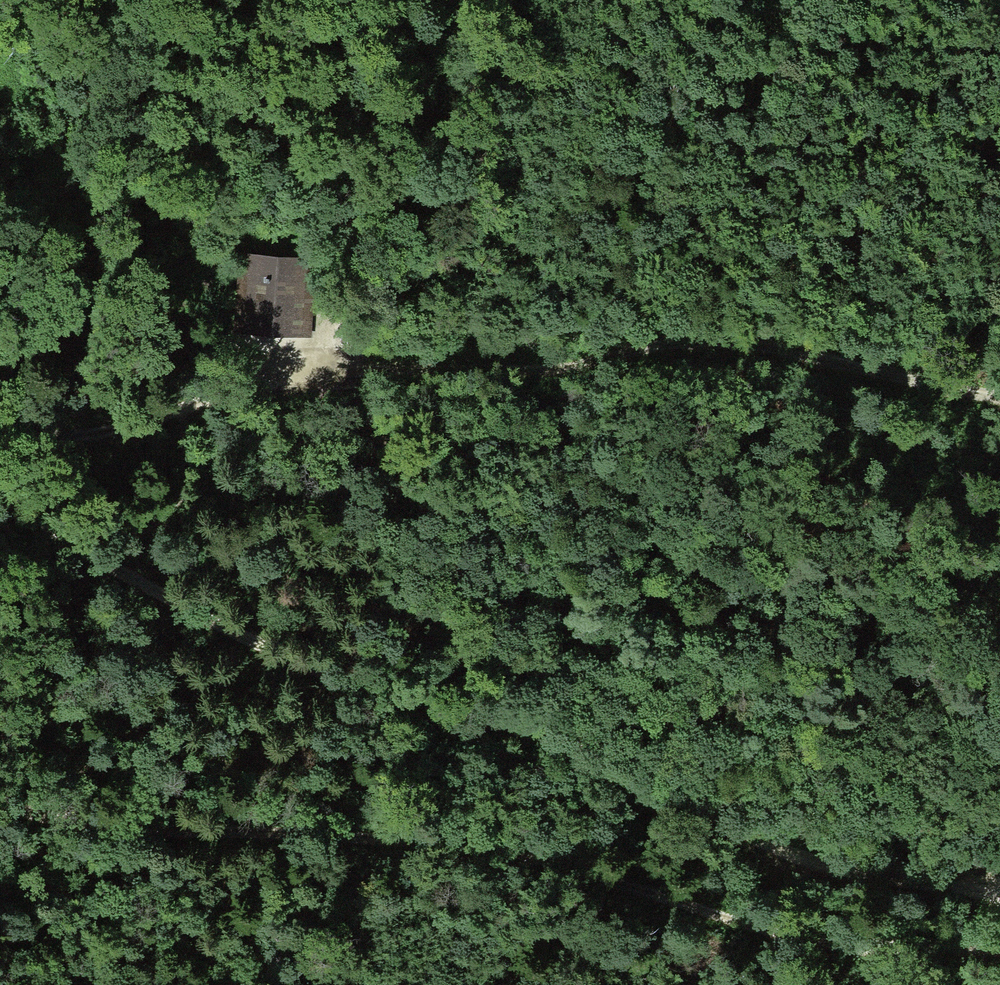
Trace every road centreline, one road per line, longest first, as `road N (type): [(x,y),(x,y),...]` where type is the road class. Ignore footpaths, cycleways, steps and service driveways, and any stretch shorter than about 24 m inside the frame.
road 1 (track): [(0,510),(284,656),(506,726),(622,773),(757,847),(999,897)]
road 2 (track): [(214,0),(255,101),(287,151),(459,322),(516,364),(727,416),(999,600)]
road 3 (track): [(0,427),(68,442),(295,382),(516,364),(691,339),(770,344),(999,399)]
road 4 (track): [(0,801),(139,830),(292,832),(475,851),(785,941),(927,952),(999,941)]
road 5 (track): [(392,0),(124,120),(88,139),(0,215)]

